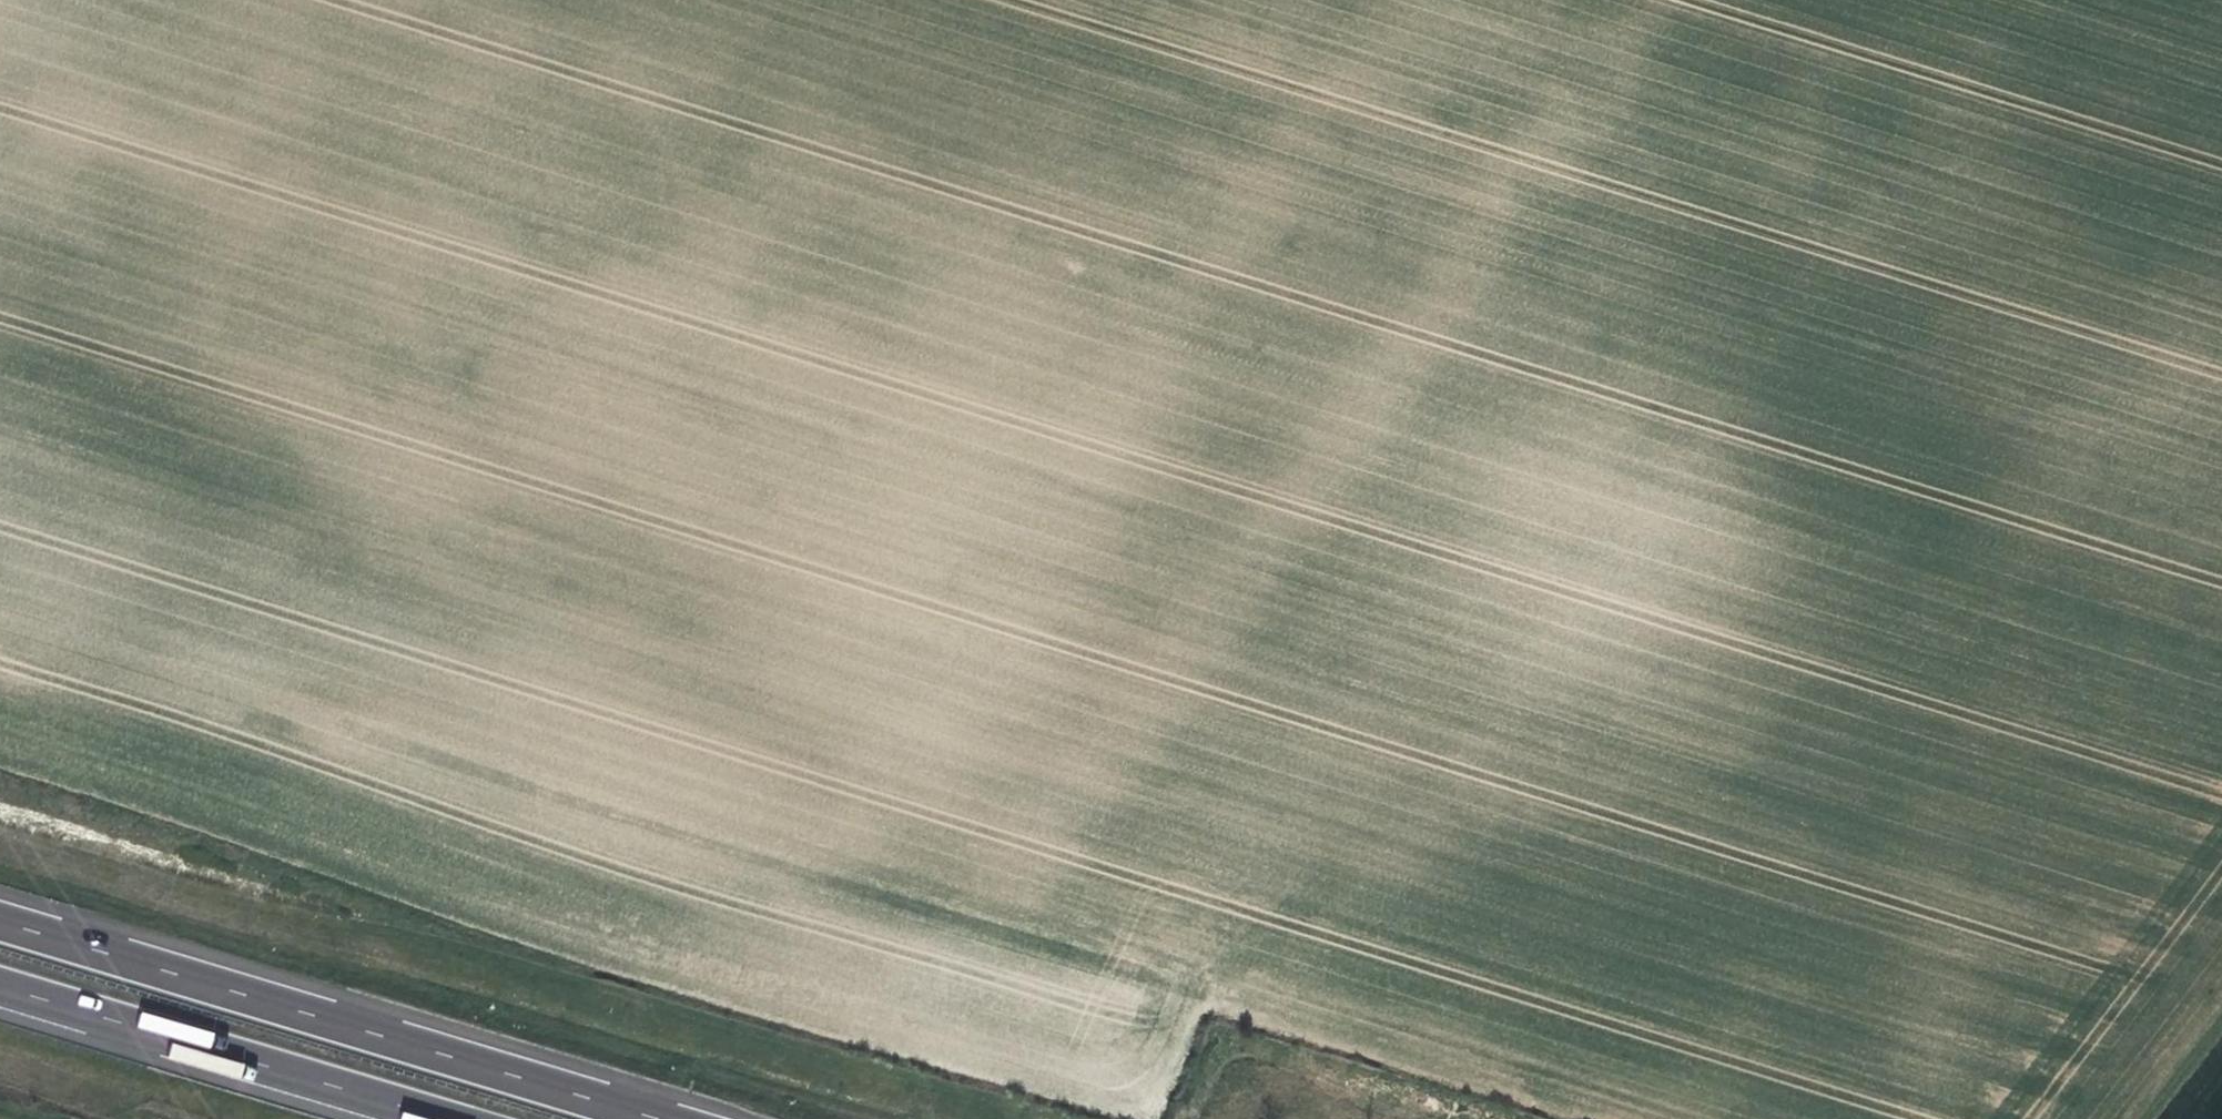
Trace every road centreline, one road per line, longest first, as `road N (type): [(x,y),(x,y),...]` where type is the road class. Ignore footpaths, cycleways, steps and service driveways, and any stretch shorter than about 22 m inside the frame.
road 1 (motorway): [(660,1118),(0,920)]
road 2 (motorway): [(0,985),(444,1118)]

